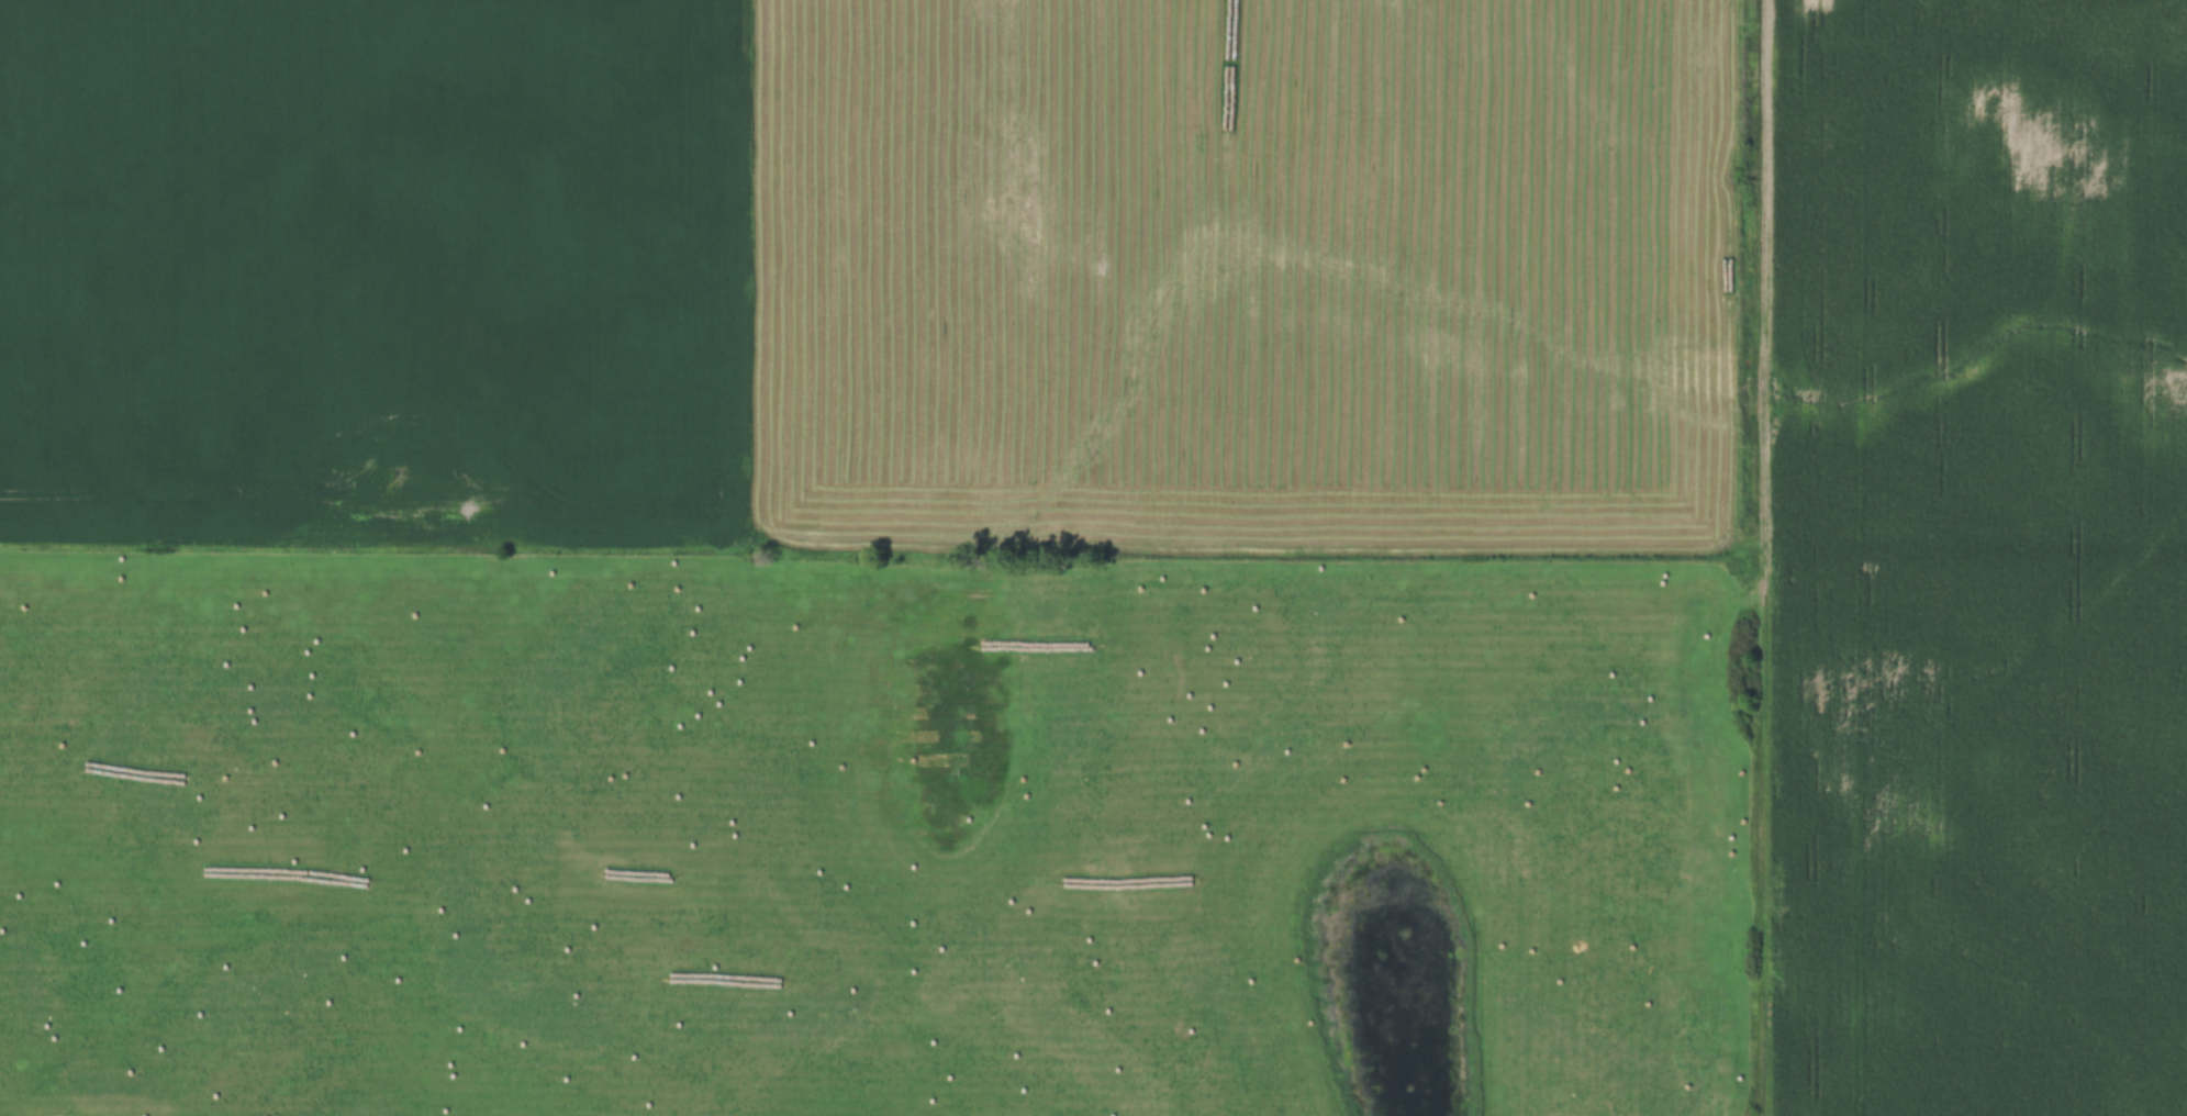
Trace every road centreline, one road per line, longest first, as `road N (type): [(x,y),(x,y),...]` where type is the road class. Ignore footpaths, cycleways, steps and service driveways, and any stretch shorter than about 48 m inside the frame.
road 1 (track): [(1765,1115),(1768,0)]

